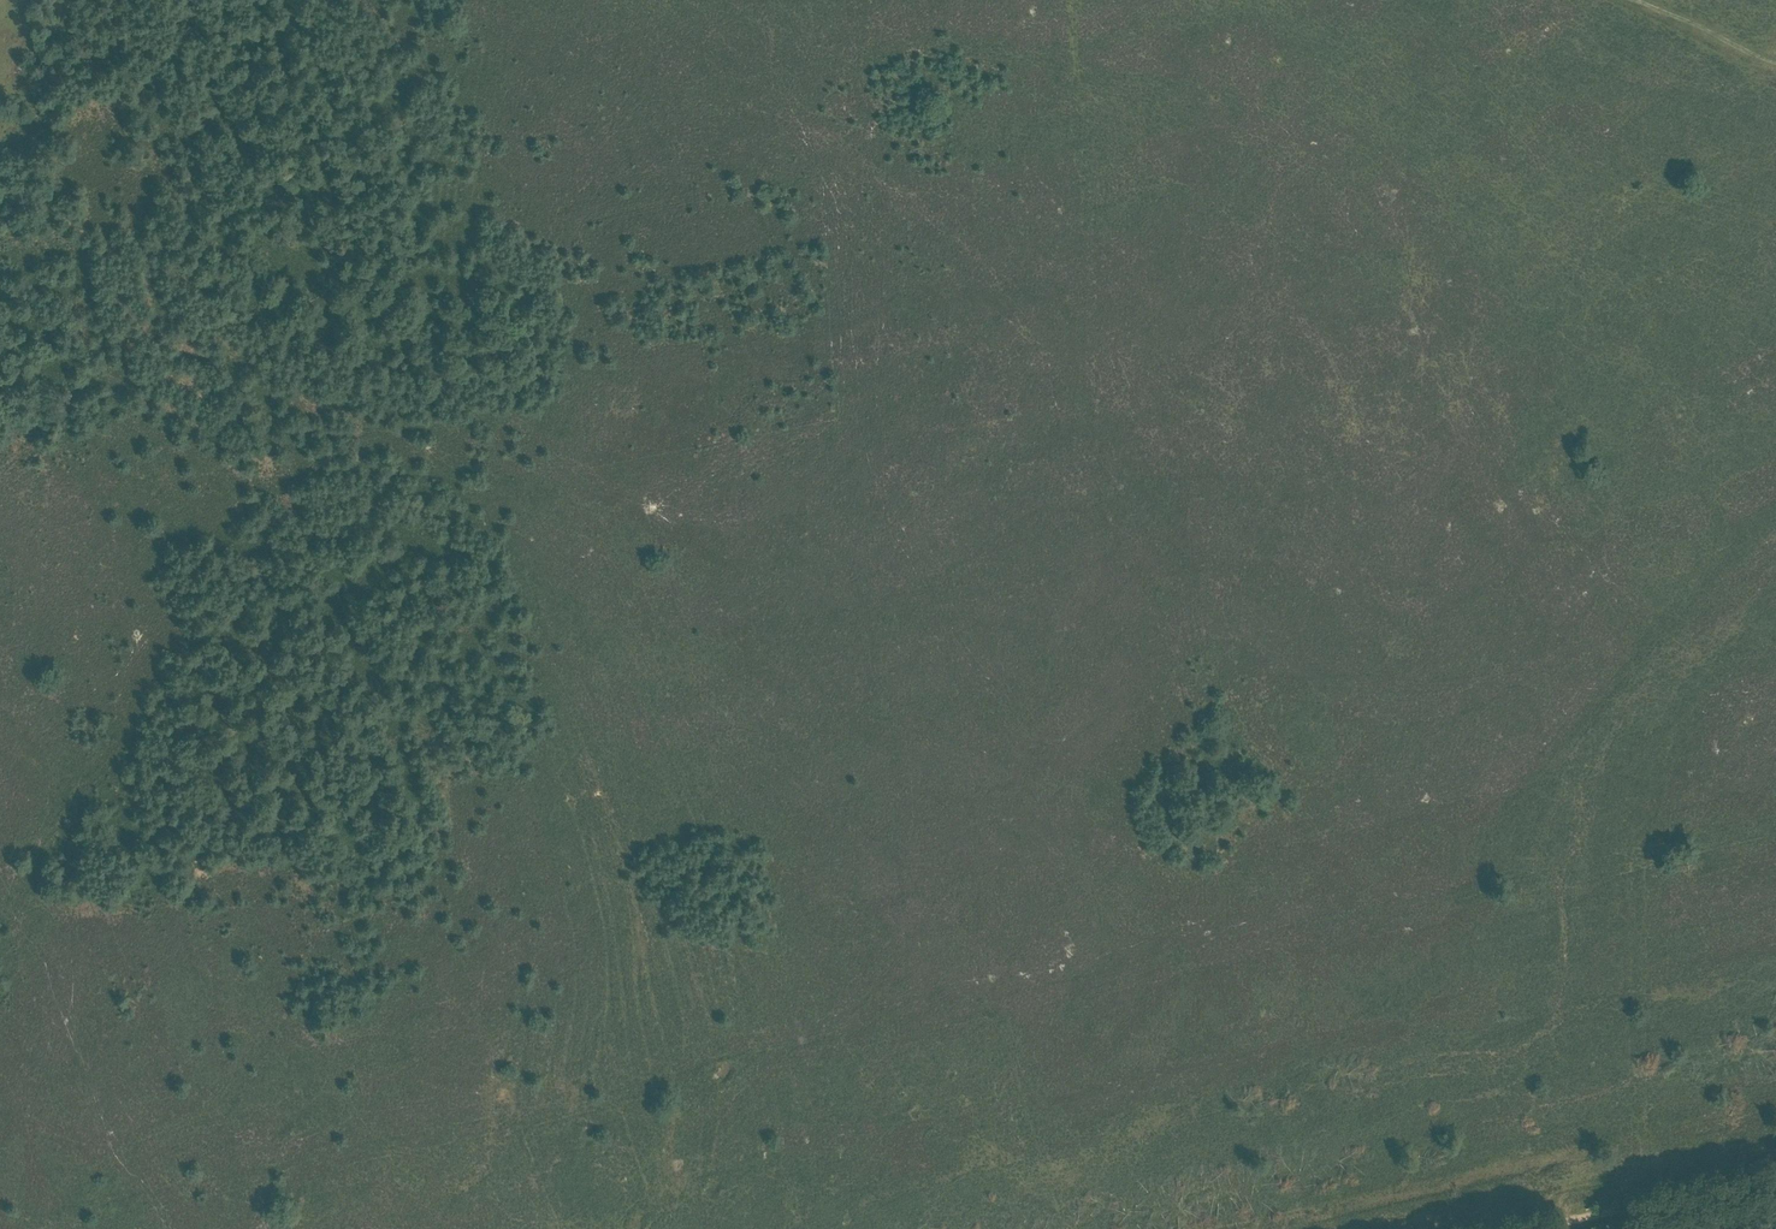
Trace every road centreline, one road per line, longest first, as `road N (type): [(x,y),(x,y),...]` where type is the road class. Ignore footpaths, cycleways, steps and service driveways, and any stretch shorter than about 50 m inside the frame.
road 1 (track): [(1546,1228),(1775,1180)]
road 2 (track): [(1775,61),(1629,0)]

